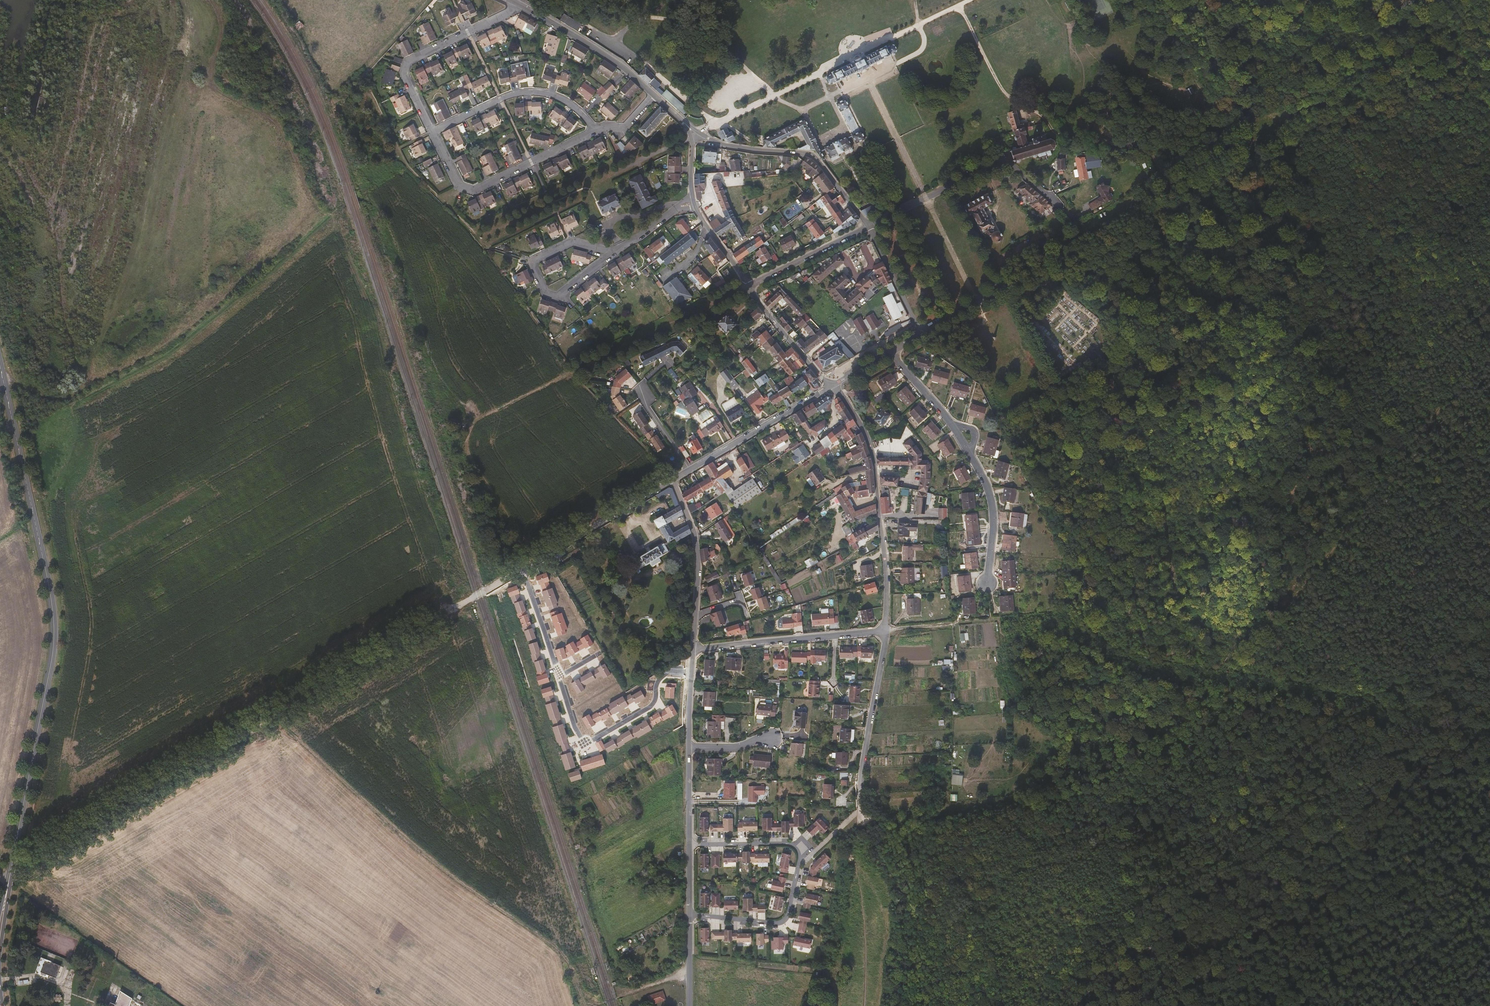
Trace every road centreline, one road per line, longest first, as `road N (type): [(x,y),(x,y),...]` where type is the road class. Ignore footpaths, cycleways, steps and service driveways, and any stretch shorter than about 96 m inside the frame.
road 1 (track): [(0,878),(451,611)]
road 2 (tertiary): [(10,872),(54,632),(0,366)]
road 3 (track): [(535,562),(464,450),(467,431),(498,405),(747,288)]
road 4 (residential): [(689,846),(781,844),(801,858),(780,924),(689,916)]
road 5 (track): [(1017,168),(1057,151),(1053,121),(1007,95),(964,17),(943,10),(920,29)]
road 6 (residential): [(833,387),(873,453),(885,630)]
road 7 (residential): [(1057,205),(1005,160),(867,227)]
road 8 (residential): [(433,133),(457,184),(471,192),(599,130)]
road 9 (residential): [(867,227),(814,157),(724,146),(691,133)]
road 10 (residential): [(693,672),(666,674),(647,710),(587,743),(558,678)]
road 11 (residential): [(519,5),(412,60),(405,73),(433,133)]
road 12 (residential): [(694,649),(885,630)]
road 13 (residential): [(885,630),(860,820)]
road 14 (residential): [(599,130),(547,93),(521,93),(433,133)]
road 15 (track): [(860,820),(855,842),(866,1005)]
road 16 (residential): [(522,569),(673,480)]
road 17 (residential): [(691,470),(833,387)]
road 18 (residential): [(654,95),(519,5)]
road 19 (residential): [(614,252),(561,293),(550,293),(533,263),(571,240)]
road 20 (residential): [(673,480),(699,543),(696,616)]
road 21 (residential): [(922,330),(1039,261)]
road 22 (residential): [(867,227),(747,288)]
road 23 (residential): [(667,361),(640,393),(691,470)]
road 24 (residential): [(969,455),(993,509),(987,583)]
road 25 (residential): [(747,288),(833,387)]

